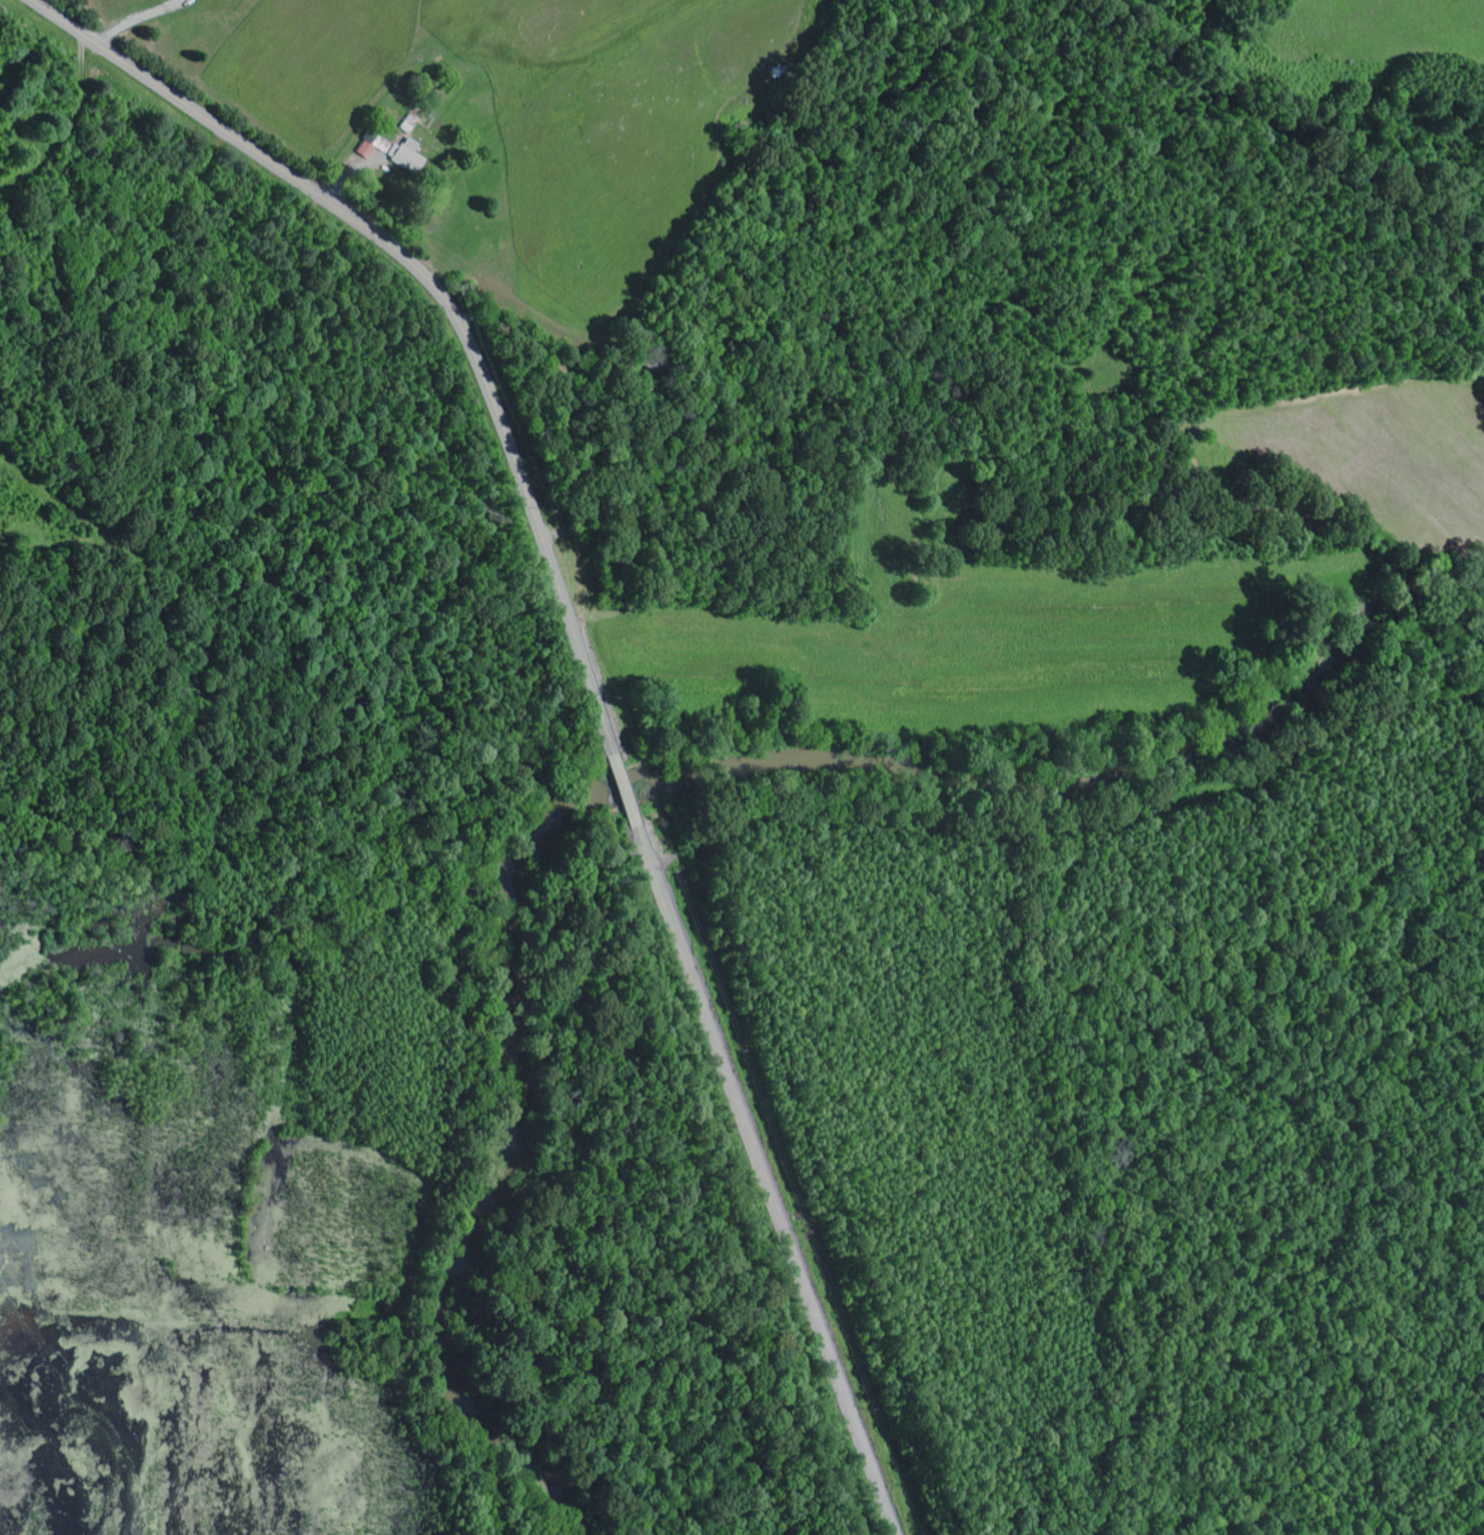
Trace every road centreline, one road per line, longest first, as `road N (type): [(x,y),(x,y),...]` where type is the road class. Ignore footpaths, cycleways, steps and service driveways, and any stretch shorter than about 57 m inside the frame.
road 1 (secondary): [(624,782),(503,423),(443,298),(364,227),(33,0)]
road 2 (secondary): [(897,1534),(624,782)]

